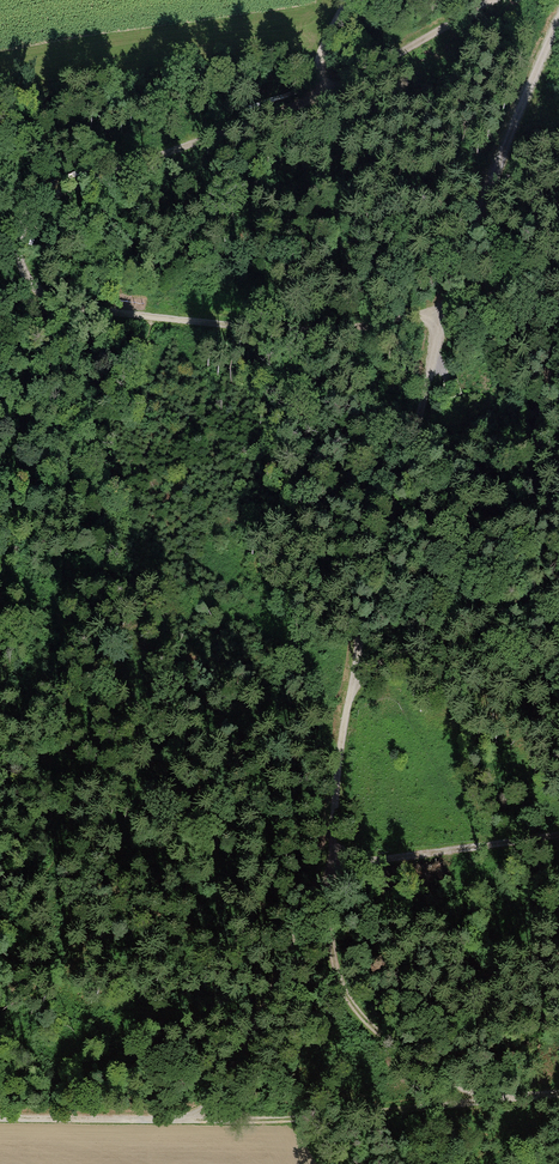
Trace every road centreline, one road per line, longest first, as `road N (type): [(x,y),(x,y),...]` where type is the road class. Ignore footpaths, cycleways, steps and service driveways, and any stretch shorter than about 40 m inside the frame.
road 1 (track): [(483,0),(313,100),(65,190),(34,210),(22,238),(24,272),(52,303),(319,330),(371,329),(558,275)]
road 2 (track): [(558,19),(450,304),(354,679)]
road 3 (track): [(0,1118),(293,1122),(558,1094)]
road 4 (track): [(334,864),(330,943),(352,1005),(428,1068),(482,1101)]
road 5 (track): [(334,864),(200,1121)]
road 6 (track): [(558,579),(354,679)]
road 7 (track): [(334,864),(558,832)]
road 8 (track): [(354,679),(334,864)]

